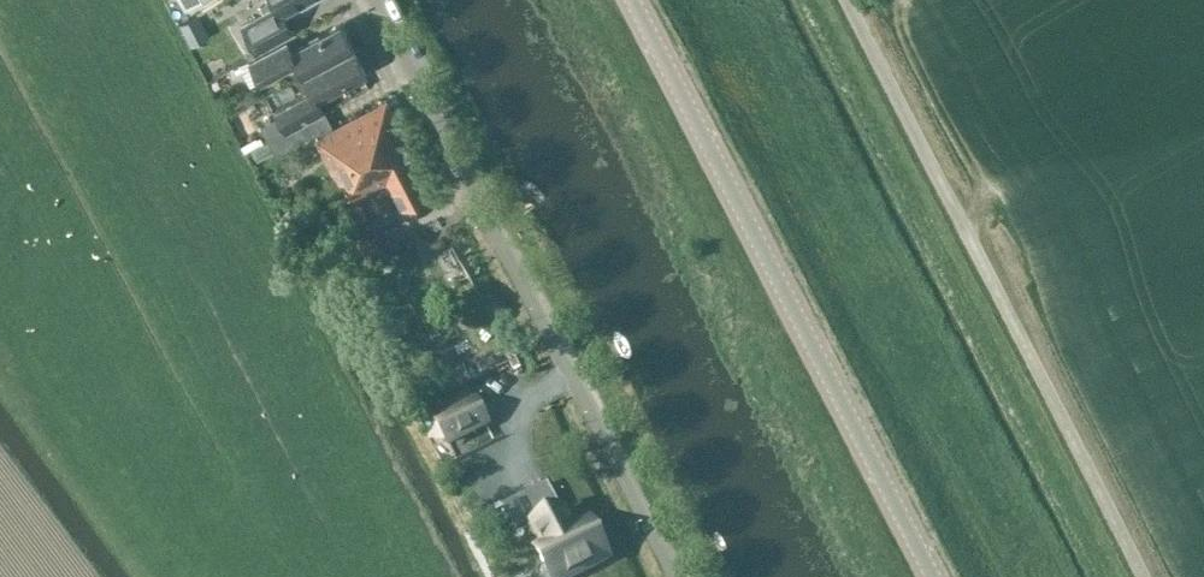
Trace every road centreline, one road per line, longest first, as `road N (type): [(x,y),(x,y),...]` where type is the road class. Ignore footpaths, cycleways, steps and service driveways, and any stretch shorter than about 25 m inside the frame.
road 1 (unclassified): [(676,576),(368,0)]
road 2 (tertiary): [(933,576),(633,0)]
road 3 (unclassified): [(1138,576),(843,0)]

